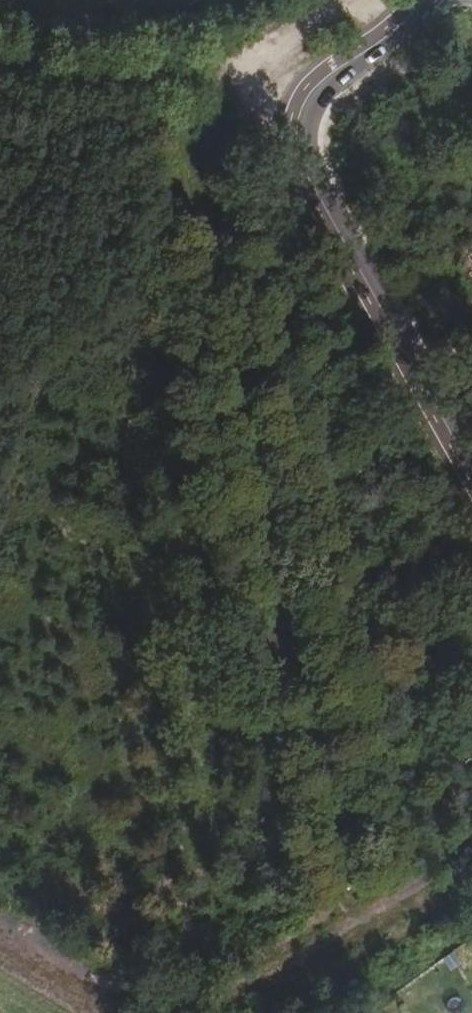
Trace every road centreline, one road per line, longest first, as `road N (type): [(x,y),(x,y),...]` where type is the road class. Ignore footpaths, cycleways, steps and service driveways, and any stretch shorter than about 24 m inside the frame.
road 1 (residential): [(471,474),(310,180),(306,158),(319,97),(441,0)]

